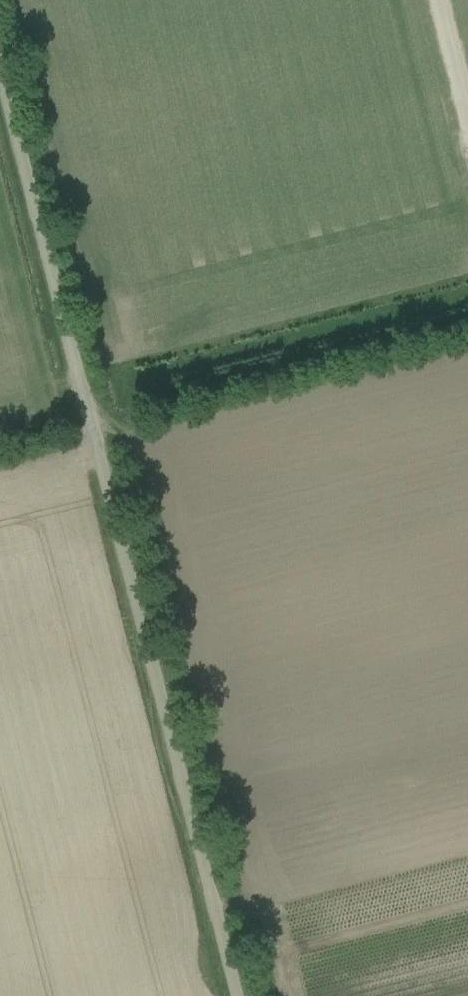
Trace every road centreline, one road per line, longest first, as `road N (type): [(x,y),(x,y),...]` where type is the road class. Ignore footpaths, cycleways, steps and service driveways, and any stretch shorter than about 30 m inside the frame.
road 1 (unclassified): [(249,995),(0,24)]

